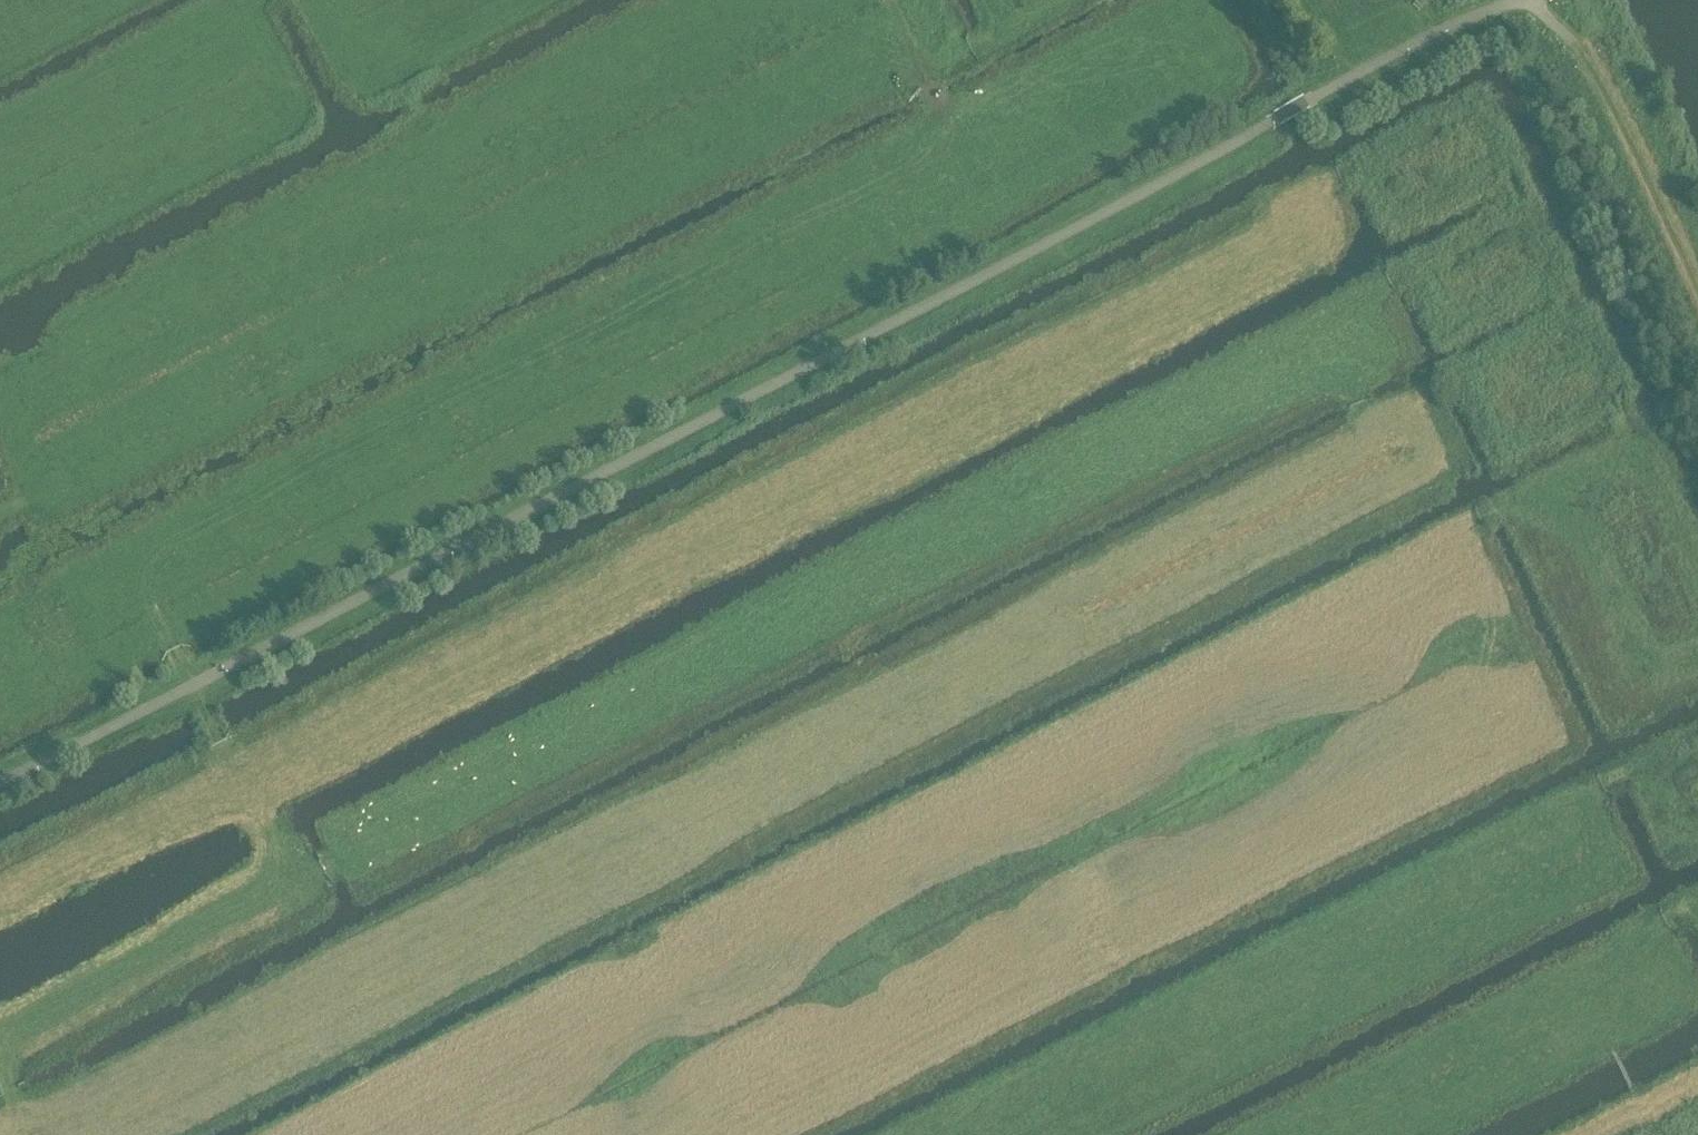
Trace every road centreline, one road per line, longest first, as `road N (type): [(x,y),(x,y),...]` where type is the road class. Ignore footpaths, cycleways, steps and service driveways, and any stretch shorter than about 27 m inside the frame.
road 1 (track): [(946,120),(892,0)]

